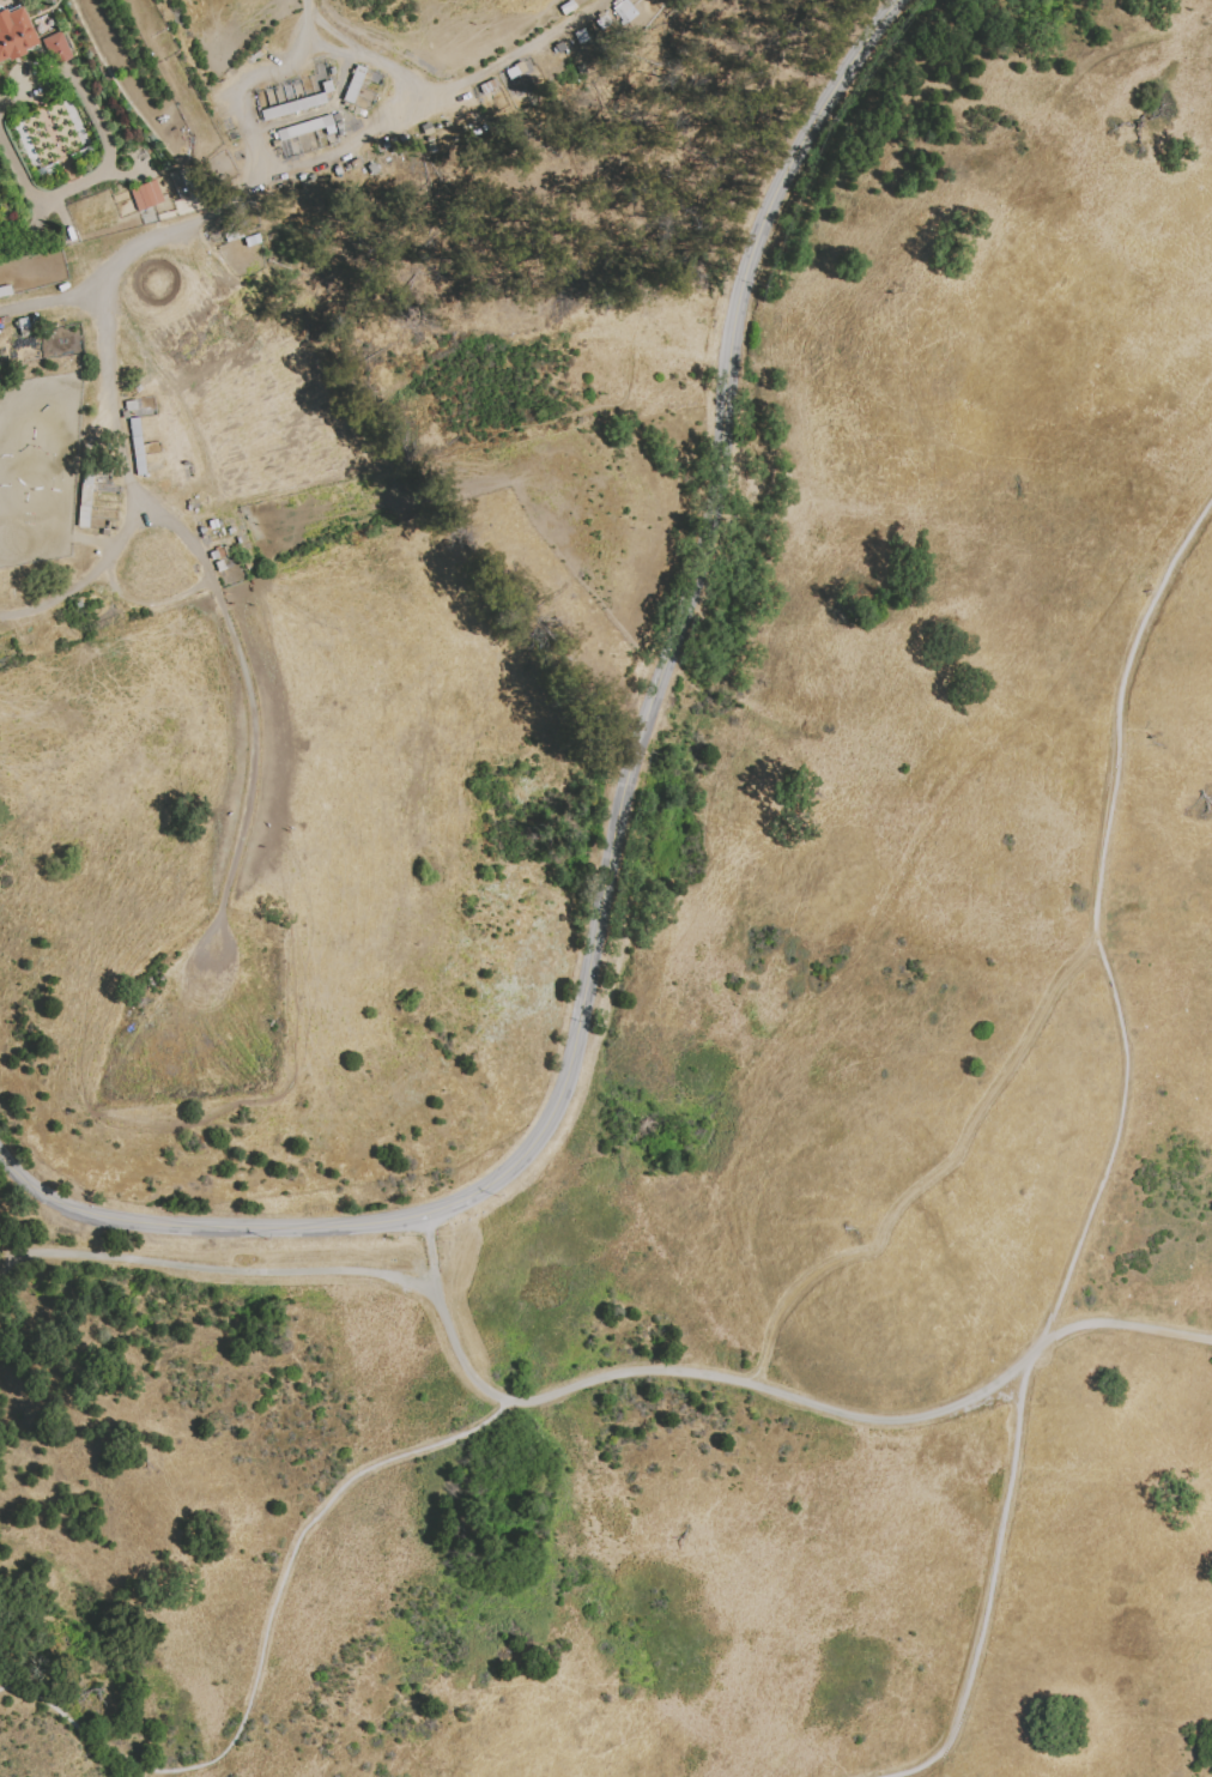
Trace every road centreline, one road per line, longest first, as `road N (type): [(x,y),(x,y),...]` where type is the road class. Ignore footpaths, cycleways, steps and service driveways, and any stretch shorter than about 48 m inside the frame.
road 1 (tertiary): [(907,0),(830,93),(765,217),(732,322),(708,545),(629,766),(566,1082),(529,1148),(466,1202),(333,1227),(194,1227),(96,1216),(40,1193),(0,1158)]
road 2 (track): [(424,1214),(456,1350),(472,1378),(507,1400),(525,1402),(631,1371),(685,1372),(844,1415),(910,1420),(971,1400),(1078,1323),(1211,1338)]
road 3 (track): [(437,1288),(357,1269),(213,1270),(37,1252),(1,1256)]

